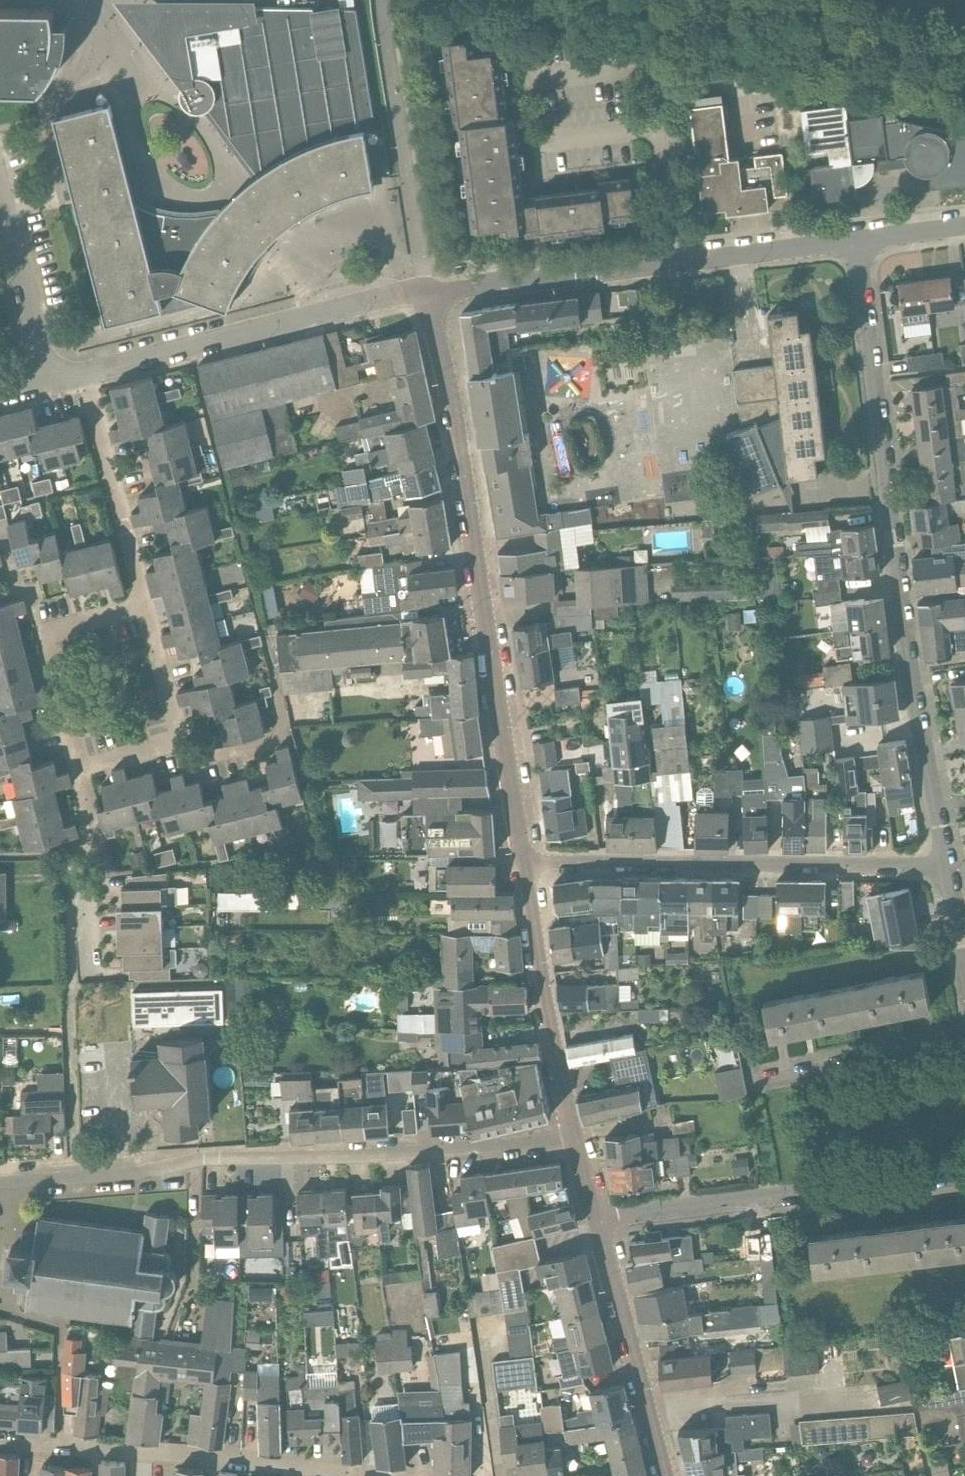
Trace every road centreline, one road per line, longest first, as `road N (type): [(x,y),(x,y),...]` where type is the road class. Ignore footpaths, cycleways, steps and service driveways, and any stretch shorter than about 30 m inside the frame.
road 1 (residential): [(950,868),(858,240)]
road 2 (residential): [(432,290),(527,863)]
road 3 (residential): [(576,1139),(481,1151),(73,1169),(0,1185)]
road 4 (residential): [(432,290),(858,240)]
road 5 (residential): [(527,863),(950,868)]
road 6 (residential): [(964,1174),(595,1218)]
road 7 (residential): [(84,373),(432,290)]
road 8 (residential): [(338,1475),(243,1458),(0,1441)]
road 9 (residential): [(527,863),(576,1139)]
road 10 (residential): [(595,1218),(662,1475)]
road 11 (residential): [(142,604),(84,373)]
road 12 (residential): [(80,769),(49,644),(54,631),(142,604)]
road 13 (residential): [(97,975),(95,848),(80,769)]
road 14 (residential): [(964,1039),(766,1073)]
road 15 (residential): [(178,743),(142,604)]

